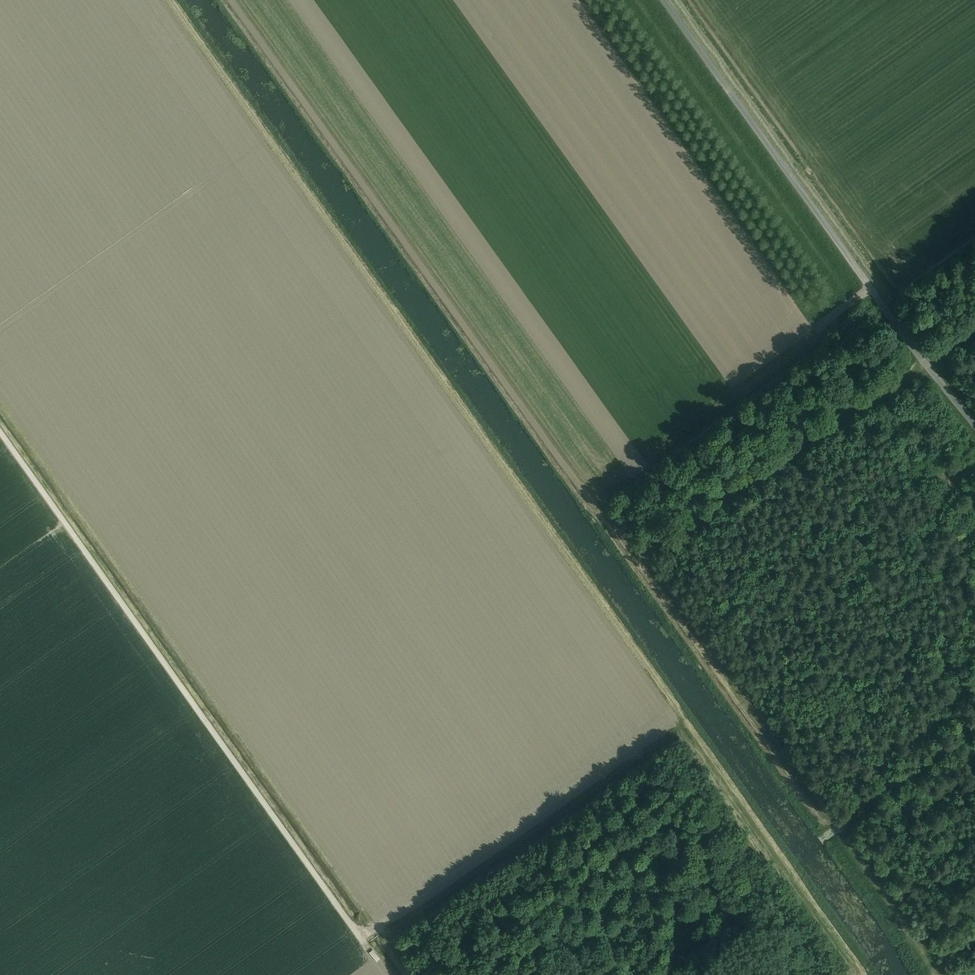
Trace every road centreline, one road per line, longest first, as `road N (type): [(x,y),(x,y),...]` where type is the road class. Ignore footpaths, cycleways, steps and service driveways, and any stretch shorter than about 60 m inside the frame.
road 1 (unclassified): [(974,423),(663,0)]

